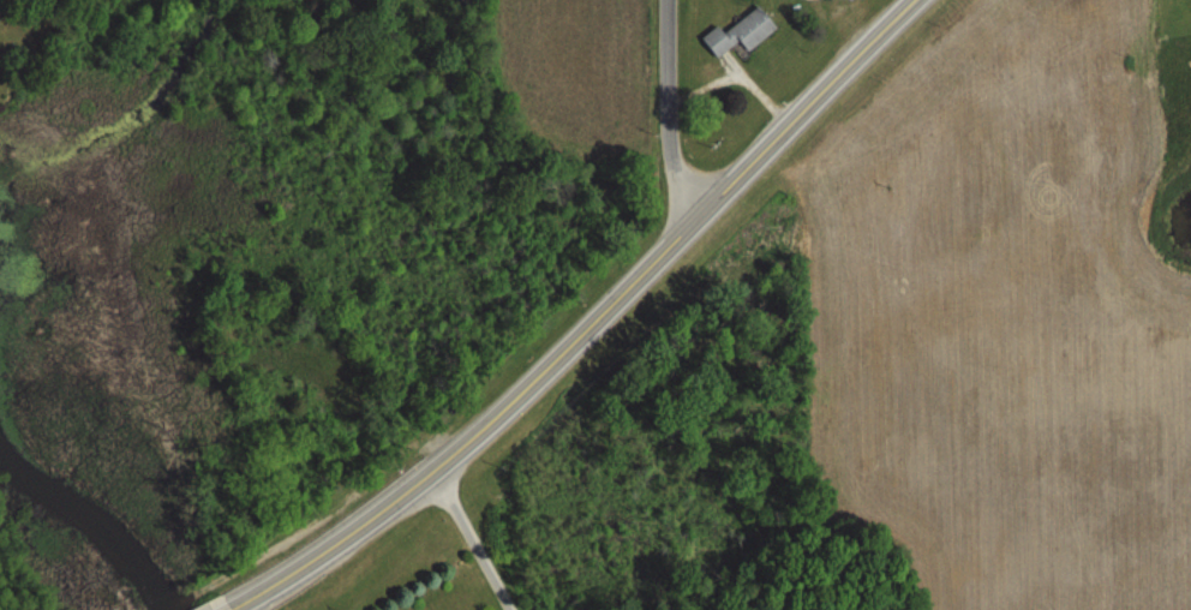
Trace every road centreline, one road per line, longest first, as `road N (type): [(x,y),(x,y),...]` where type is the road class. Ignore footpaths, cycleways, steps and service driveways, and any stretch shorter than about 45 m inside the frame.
road 1 (secondary): [(233,609),(436,473),(916,0)]
road 2 (residential): [(694,221),(670,134),(668,0)]
road 3 (residential): [(436,473),(511,609)]

